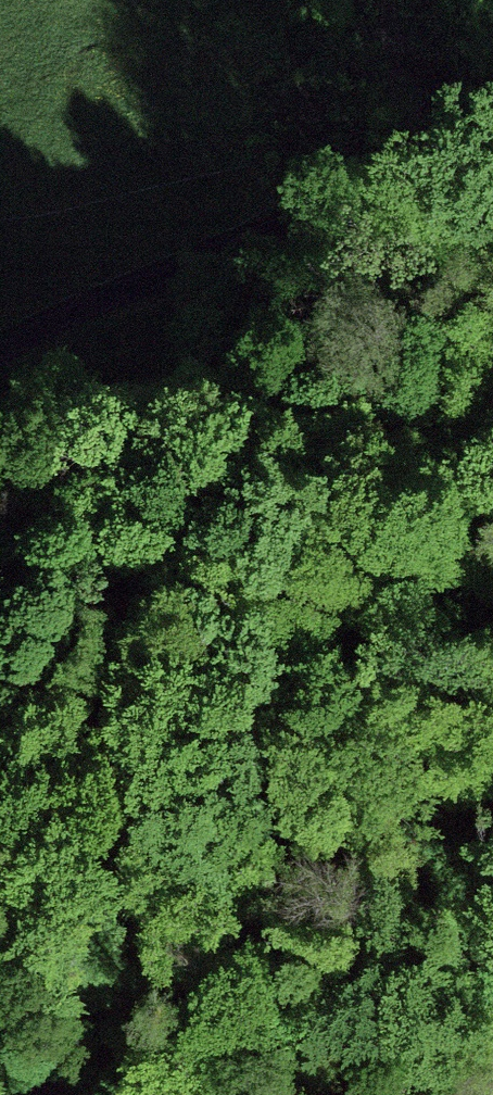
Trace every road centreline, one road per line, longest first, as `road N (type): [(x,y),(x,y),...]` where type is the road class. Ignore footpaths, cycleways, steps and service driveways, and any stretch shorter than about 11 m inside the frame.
road 1 (track): [(492,879),(334,928),(100,1041),(34,1094)]
road 2 (track): [(163,276),(492,402)]
road 3 (track): [(492,187),(360,199),(163,276)]
road 4 (track): [(163,276),(0,358)]
road 5 (track): [(342,1094),(406,1079),(492,1074)]

